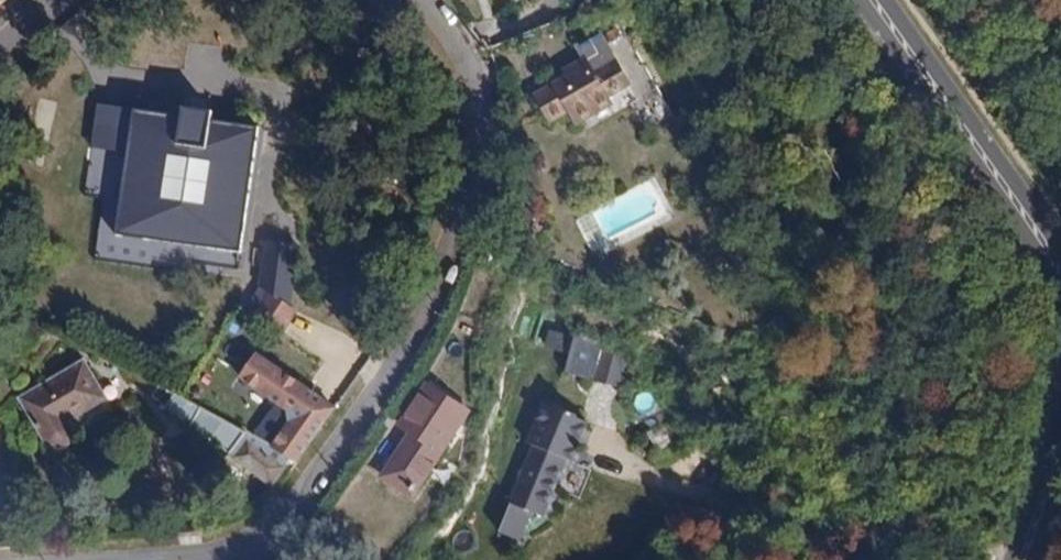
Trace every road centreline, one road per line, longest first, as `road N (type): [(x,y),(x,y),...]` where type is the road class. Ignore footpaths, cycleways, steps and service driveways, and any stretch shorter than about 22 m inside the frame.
road 1 (residential): [(197,559),(278,527),(386,380),(461,227),(480,95),(439,10),(425,0)]
road 2 (tertiary): [(1060,273),(876,0)]

